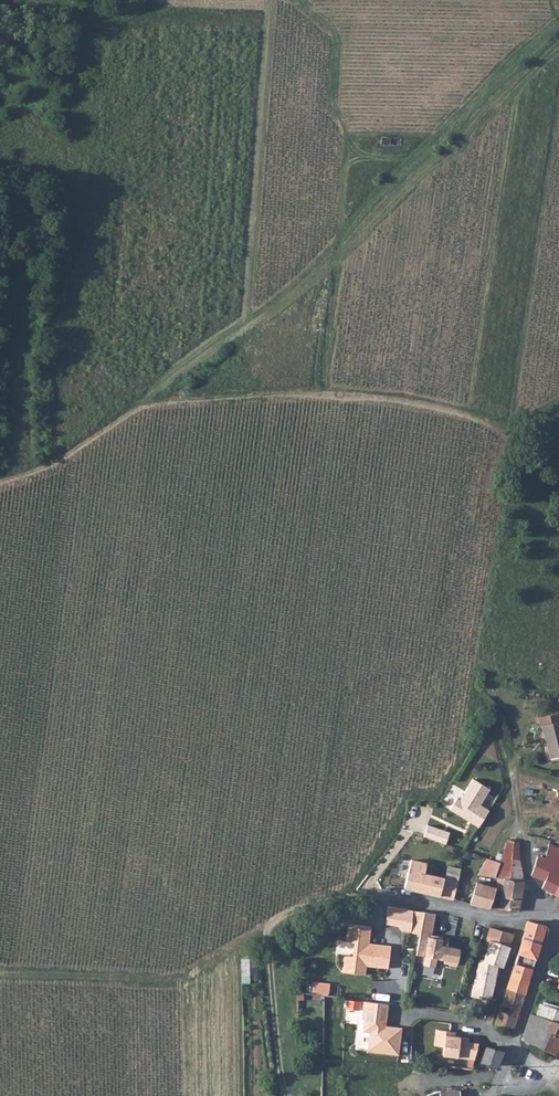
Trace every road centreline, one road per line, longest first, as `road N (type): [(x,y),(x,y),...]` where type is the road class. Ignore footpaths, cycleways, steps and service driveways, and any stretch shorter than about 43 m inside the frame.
road 1 (track): [(0,977),(169,979),(343,891),(348,865),(404,791),(436,792),(460,753),(505,427)]
road 2 (track): [(130,414),(317,267),(558,22)]
road 3 (track): [(0,481),(30,474),(130,414),(379,398),(505,427)]
road 4 (track): [(339,244),(344,136),(331,98),(333,33),(304,0)]
road 5 (residential): [(492,1095),(556,916)]
road 6 (residential): [(556,916),(389,897)]
road 7 (track): [(267,930),(284,1093)]

